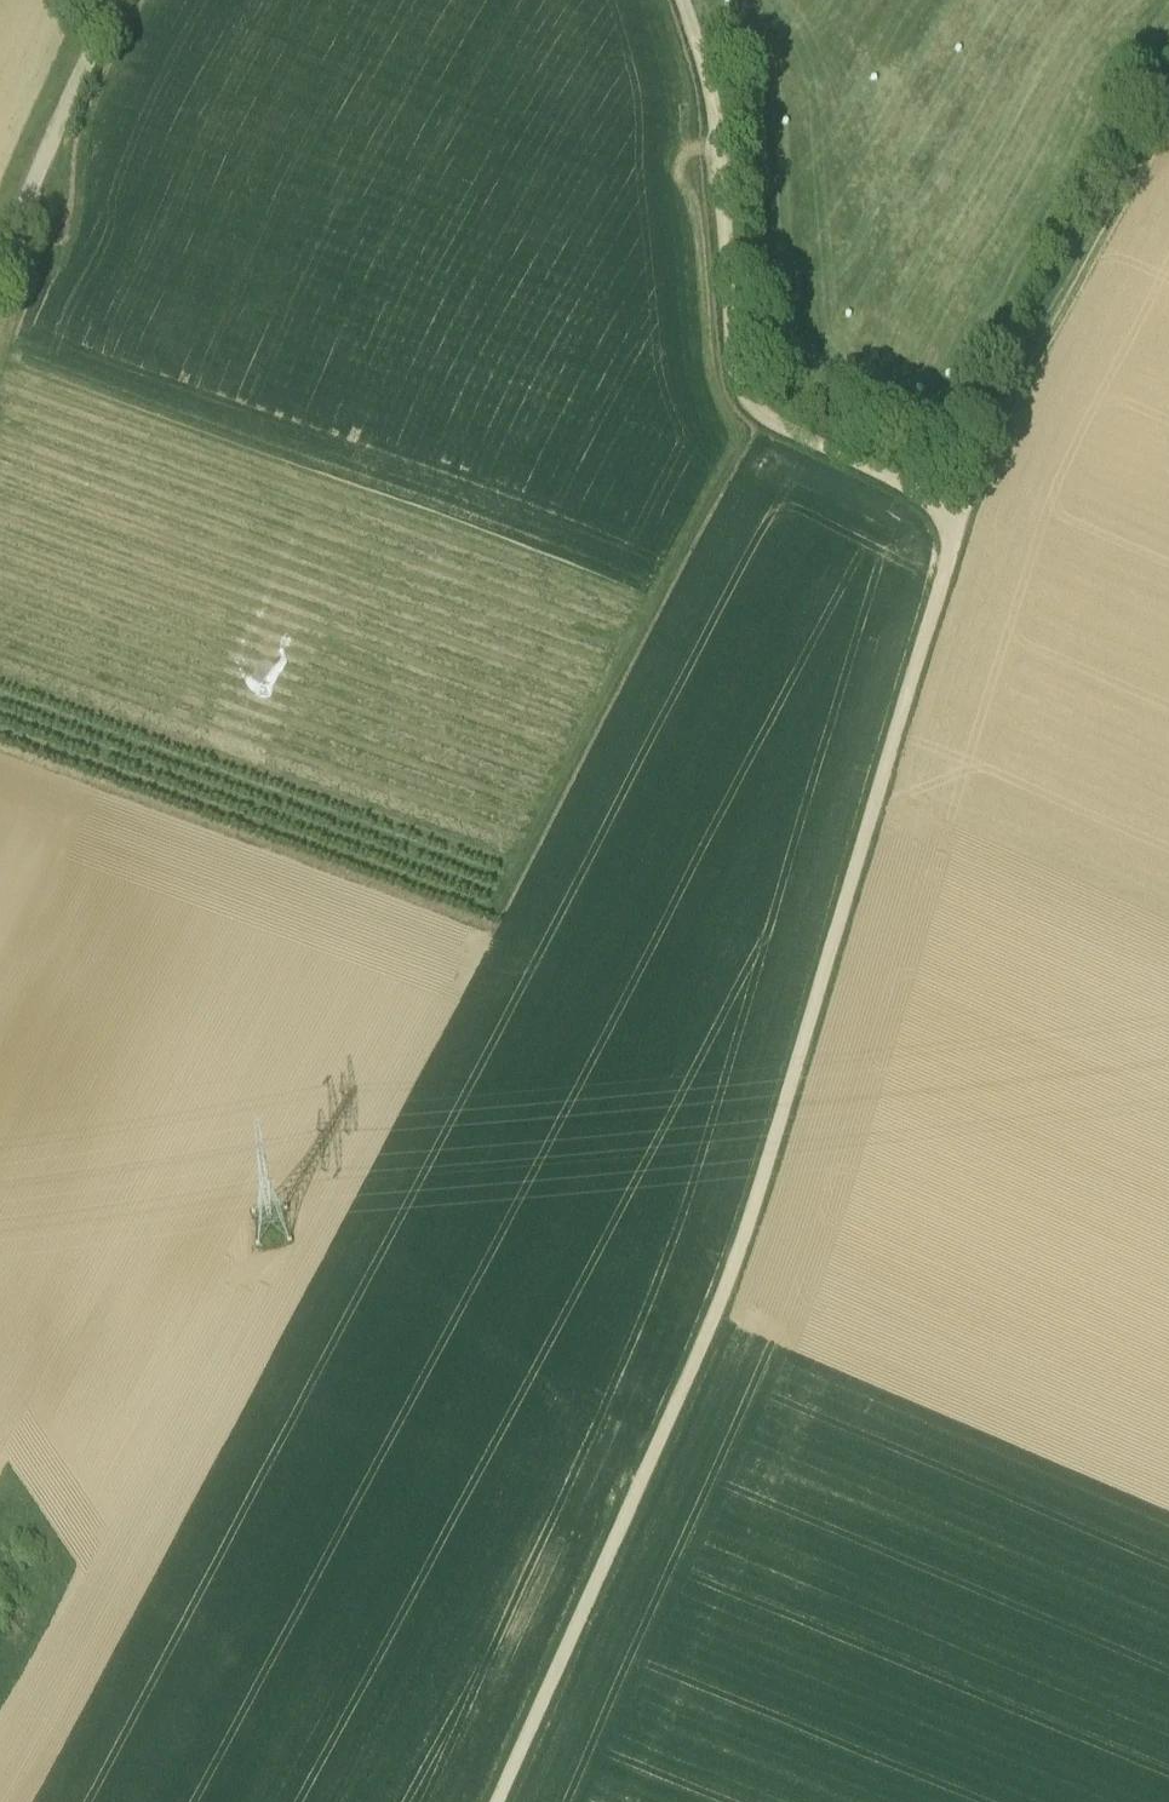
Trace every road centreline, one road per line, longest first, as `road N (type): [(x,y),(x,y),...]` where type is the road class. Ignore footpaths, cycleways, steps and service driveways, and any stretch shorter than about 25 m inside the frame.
road 1 (unclassified): [(498,1801),(744,1241),(948,548),(946,522),(932,501),(760,415),(738,386),(711,95),(683,0)]
road 2 (unclassified): [(0,268),(118,0)]

